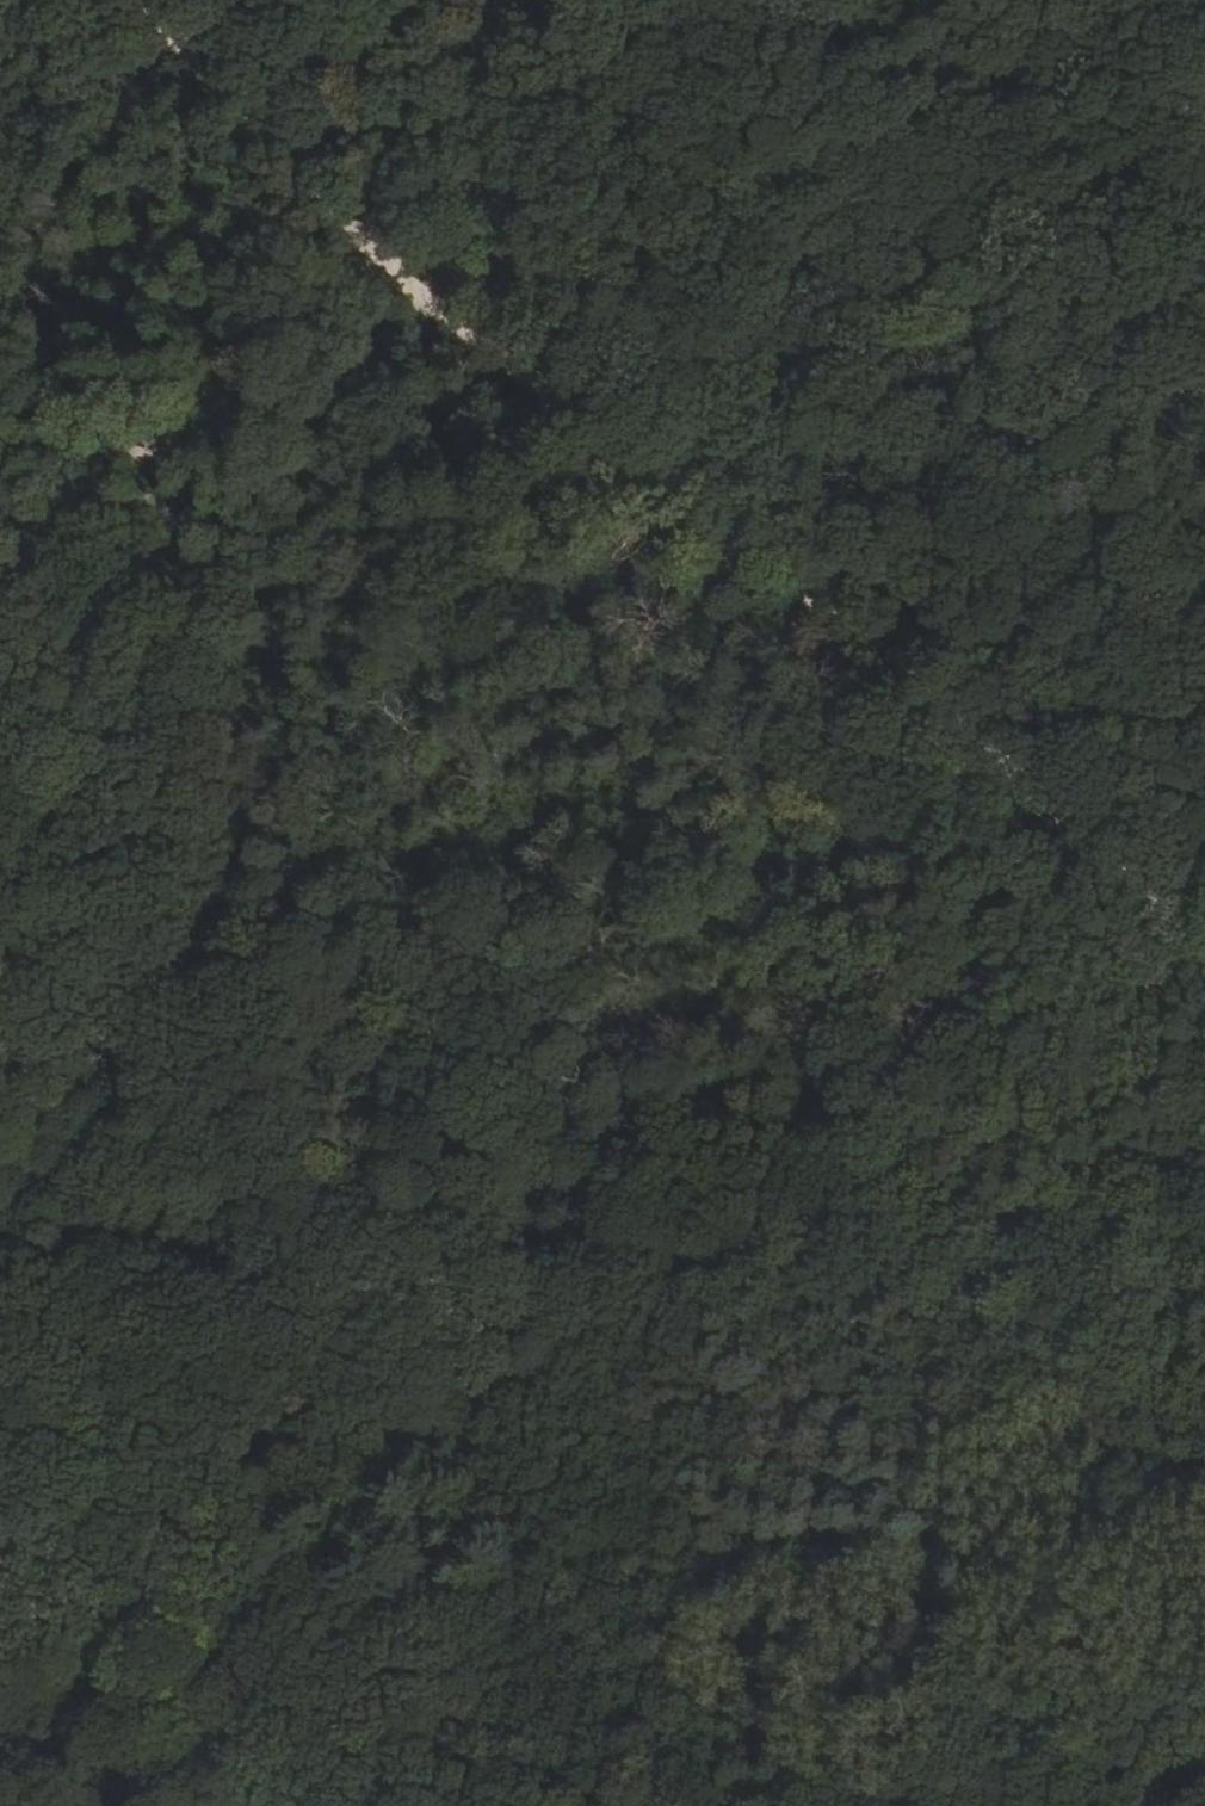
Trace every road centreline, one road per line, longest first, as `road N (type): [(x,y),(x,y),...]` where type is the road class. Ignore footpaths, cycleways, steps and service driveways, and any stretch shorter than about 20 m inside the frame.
road 1 (track): [(209,0),(394,233),(693,495),(766,574),(1204,984)]
road 2 (track): [(0,552),(679,0)]
road 3 (track): [(877,1805),(1204,1648)]
road 4 (track): [(88,1644),(307,1805)]

